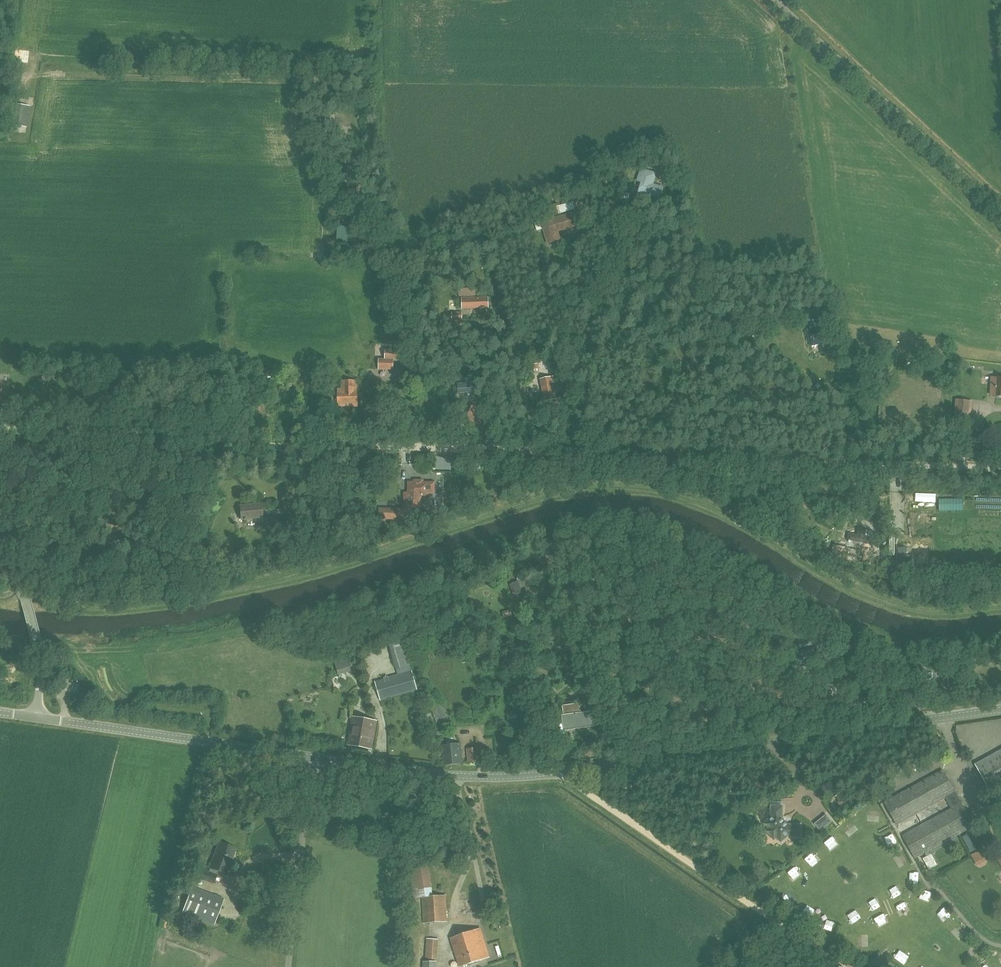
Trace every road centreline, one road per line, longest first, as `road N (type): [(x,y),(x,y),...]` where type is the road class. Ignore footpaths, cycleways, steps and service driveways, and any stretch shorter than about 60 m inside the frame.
road 1 (unclassified): [(312,757),(431,774),(525,775),(1000,710)]
road 2 (track): [(596,453),(0,422)]
road 3 (track): [(1000,468),(630,454)]
road 4 (track): [(843,966),(561,772)]
road 5 (unclassified): [(1000,208),(776,0)]
road 6 (unclassified): [(312,757),(35,717)]
road 7 (unclassified): [(288,966),(312,757)]
road 8 (unclassified): [(35,717),(40,659),(0,539)]

